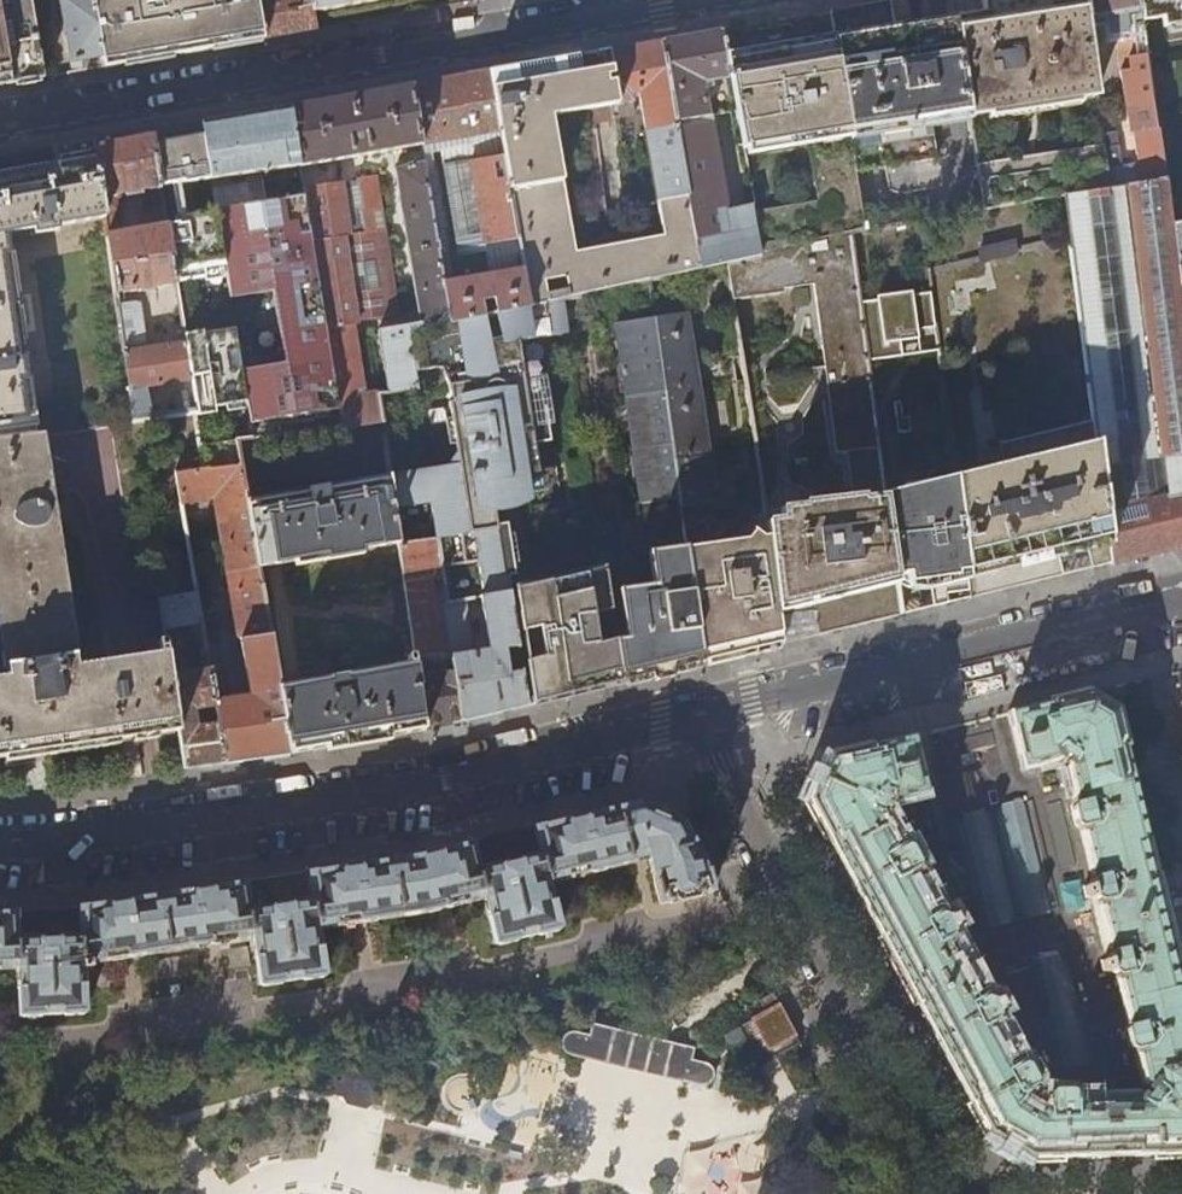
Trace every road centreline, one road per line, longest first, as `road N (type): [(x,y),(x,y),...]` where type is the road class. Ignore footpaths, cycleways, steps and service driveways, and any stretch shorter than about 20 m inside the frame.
road 1 (residential): [(0,1041),(155,1030),(515,965),(791,893)]
road 2 (residential): [(0,846),(404,792),(705,718)]
road 3 (residential): [(627,10),(0,121)]
road 4 (residential): [(705,718),(1181,600)]
road 5 (residential): [(958,1193),(791,893)]
road 6 (residential): [(791,893),(705,718)]

